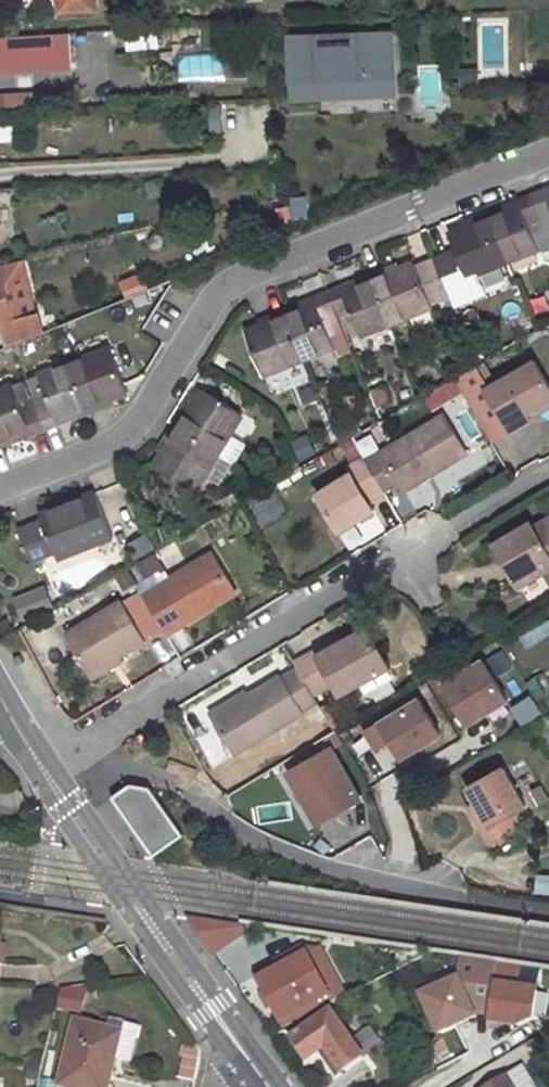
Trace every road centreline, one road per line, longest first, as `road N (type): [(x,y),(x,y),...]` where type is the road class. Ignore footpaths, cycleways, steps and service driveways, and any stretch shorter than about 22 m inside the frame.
road 1 (residential): [(0,488),(114,443),(145,412),(218,285),(548,156)]
road 2 (residential): [(41,766),(548,470)]
road 3 (residential): [(396,887),(332,872),(243,830),(175,786),(41,766)]
road 4 (tertiary): [(41,766),(57,813),(81,848),(202,1015),(254,1069)]
road 5 (tertiary): [(254,1069),(220,1002),(76,800),(41,766)]
road 6 (residential): [(396,887),(405,846),(388,789),(456,750)]

